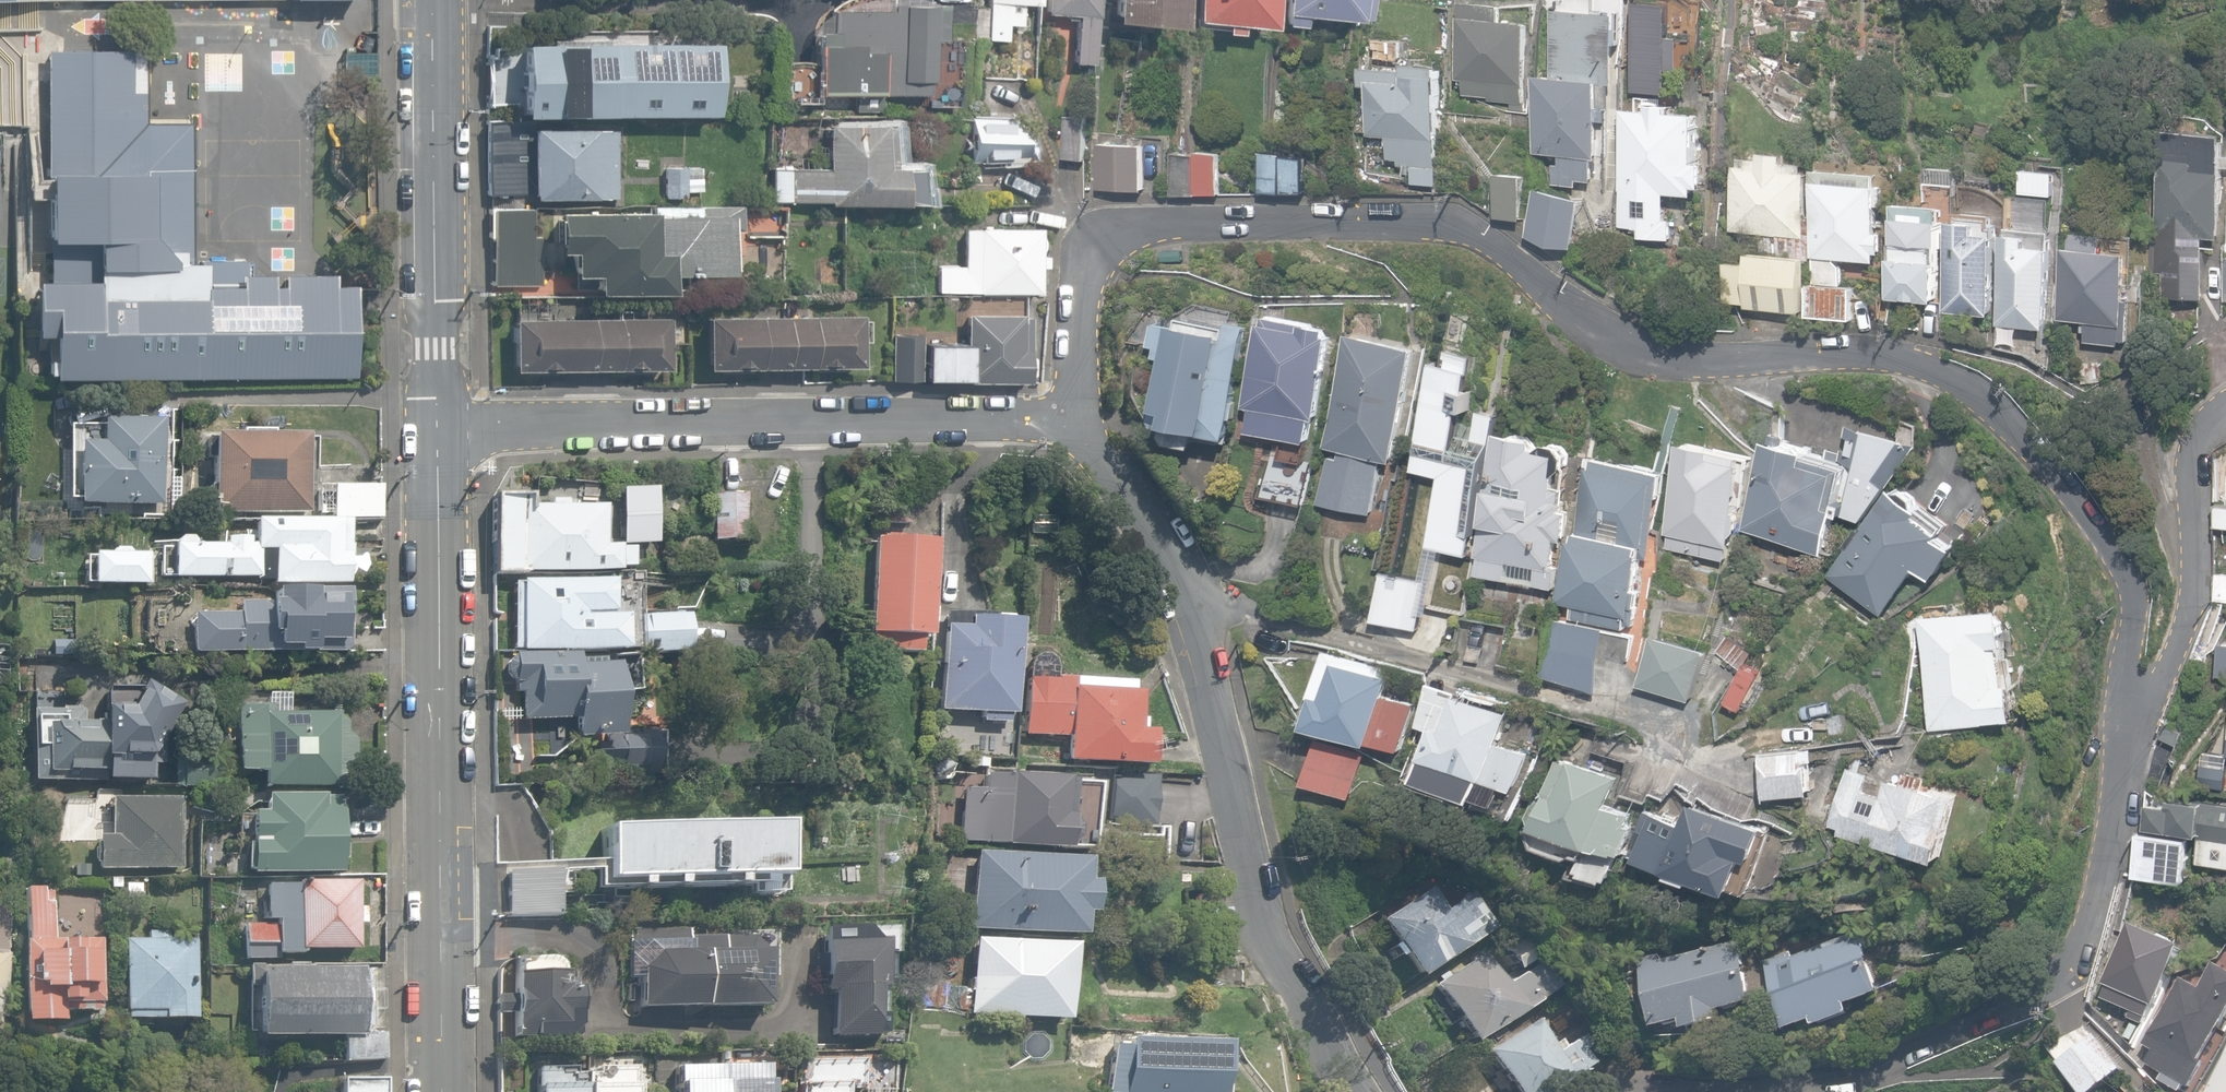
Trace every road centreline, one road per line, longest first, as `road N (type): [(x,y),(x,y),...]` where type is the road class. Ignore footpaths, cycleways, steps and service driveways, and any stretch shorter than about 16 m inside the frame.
road 1 (residential): [(1081,423),(1077,293),(1081,273),(1107,242),(1165,225),(1443,226),(1518,260),(1631,347),(1716,362),(1860,350),(1991,407),(2112,550),(2128,587),(2134,708)]
road 2 (residential): [(1353,1091),(1266,924),(1176,563),(1081,423)]
road 3 (tertiary): [(439,426),(441,1091)]
road 4 (residential): [(439,426),(809,417),(1081,423)]
road 5 (residential): [(2134,708),(2098,881),(2066,964),(2026,1000),(1846,1076),(1723,1091)]
road 6 (tertiary): [(435,0),(439,426)]
road 7 (residential): [(2225,404),(2191,462),(2193,590),(2186,630),(2134,708)]

